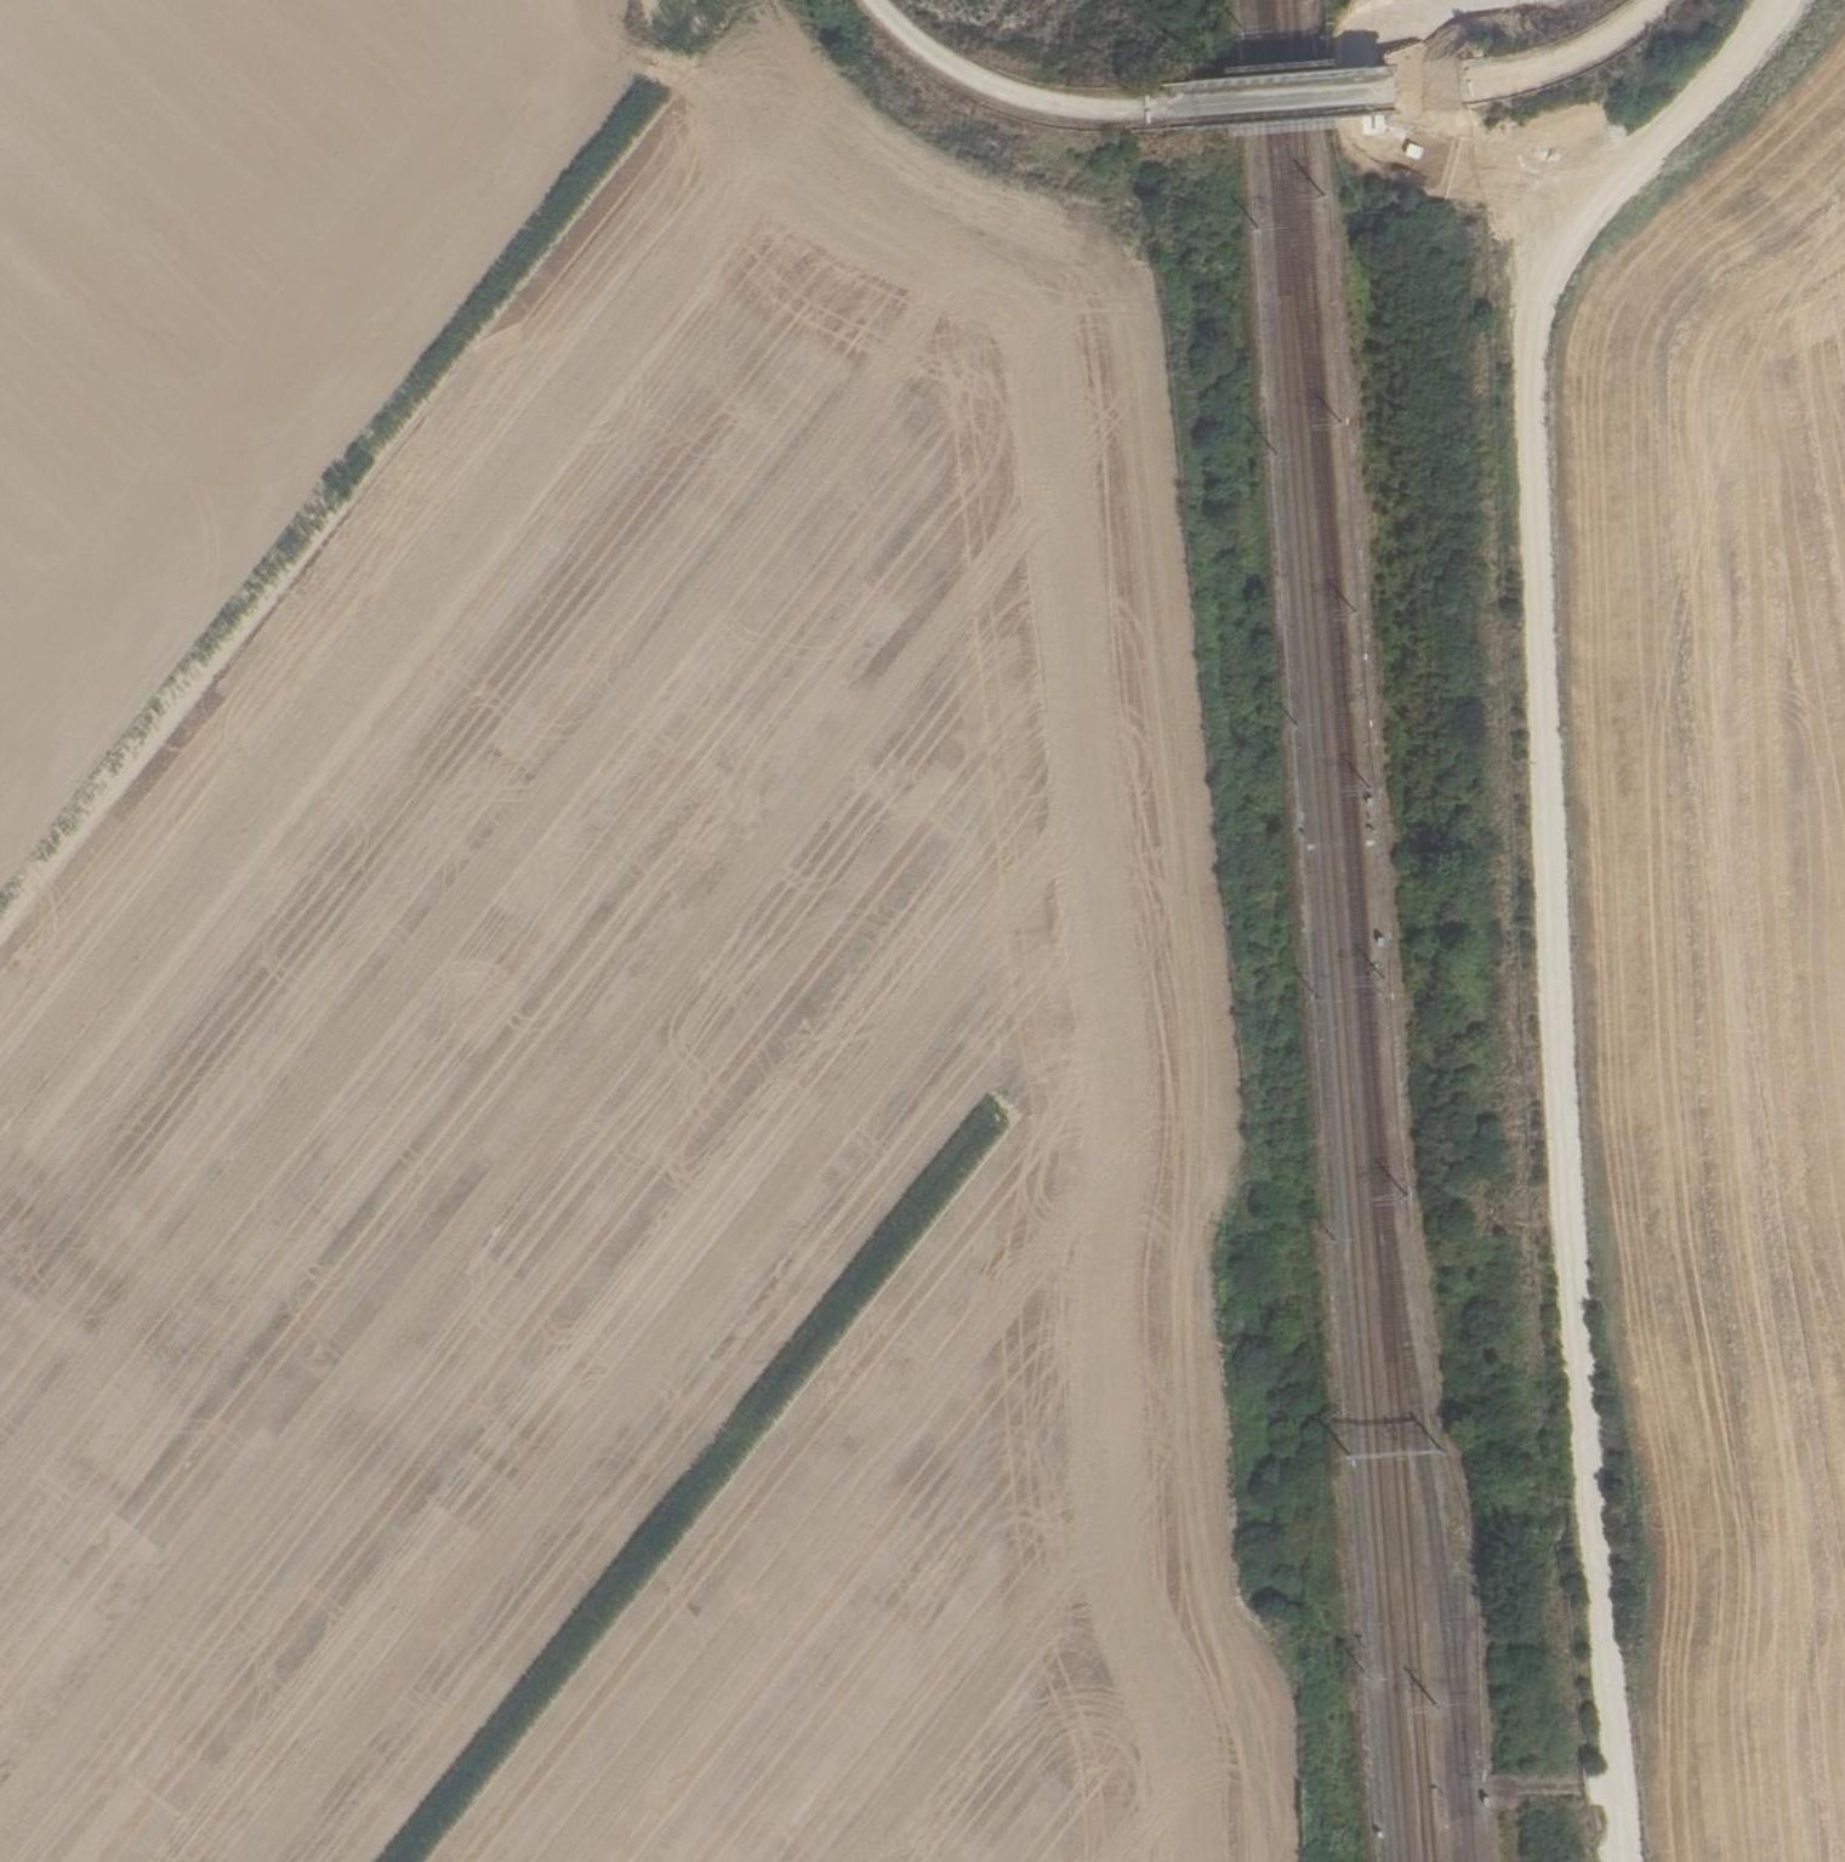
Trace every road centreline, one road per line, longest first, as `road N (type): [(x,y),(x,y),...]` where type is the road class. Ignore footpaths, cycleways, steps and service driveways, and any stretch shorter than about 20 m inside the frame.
road 1 (track): [(1780,0),(1737,63),(1570,232),(1536,299),(1529,342),(1559,1045),(1629,1861)]
road 2 (track): [(869,0),(973,83),(1058,111),(1106,113),(1491,83),(1567,61),(1614,38),(1661,0)]
road 3 (track): [(1623,1785),(1503,1794)]

